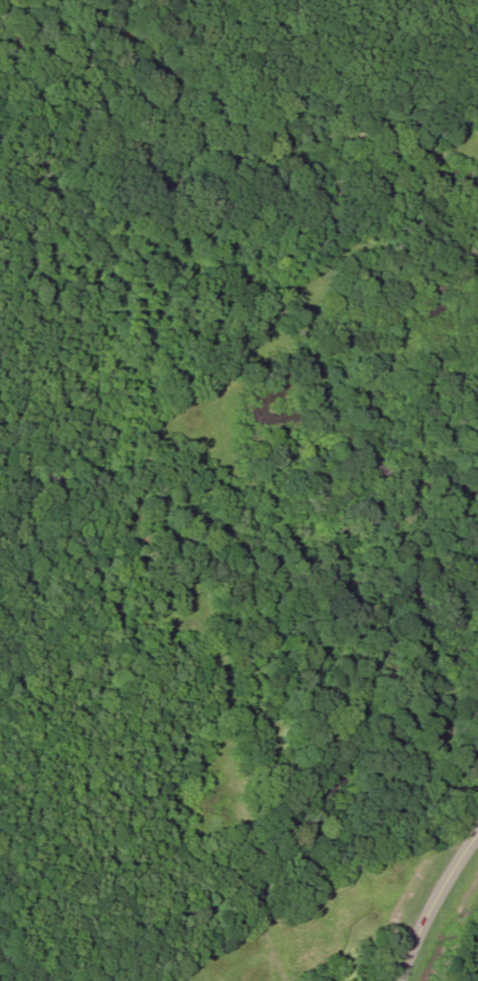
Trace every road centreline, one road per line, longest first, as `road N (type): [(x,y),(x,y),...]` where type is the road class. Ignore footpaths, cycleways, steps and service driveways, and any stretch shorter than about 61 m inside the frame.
road 1 (secondary): [(397,980),(477,823)]

